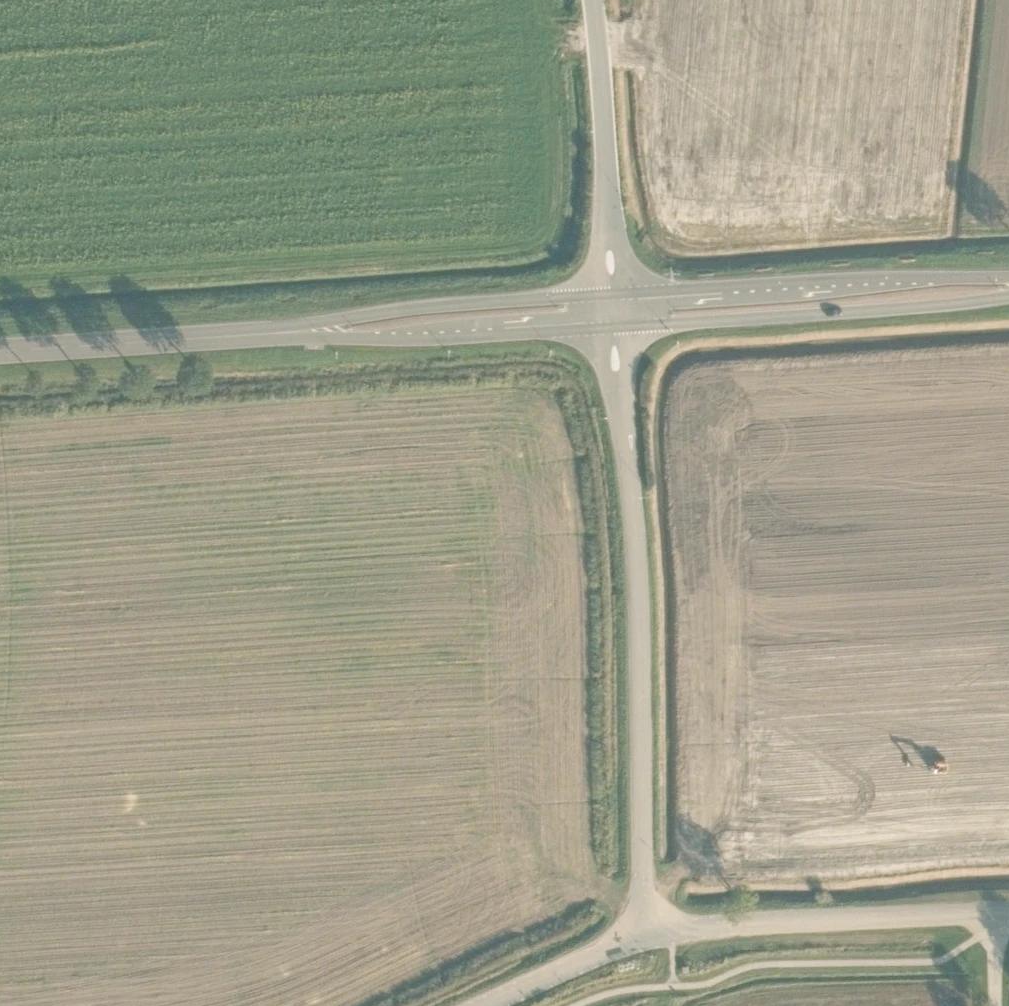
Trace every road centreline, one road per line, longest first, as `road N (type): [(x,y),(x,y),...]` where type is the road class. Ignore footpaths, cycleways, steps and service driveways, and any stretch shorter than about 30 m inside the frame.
road 1 (primary): [(0,352),(615,316)]
road 2 (tertiary): [(654,929),(639,569),(615,316)]
road 3 (primary): [(615,316),(1008,288)]
road 4 (tertiary): [(1008,908),(654,929)]
road 5 (tertiary): [(615,316),(591,0)]
road 6 (tertiary): [(482,1005),(654,929)]

